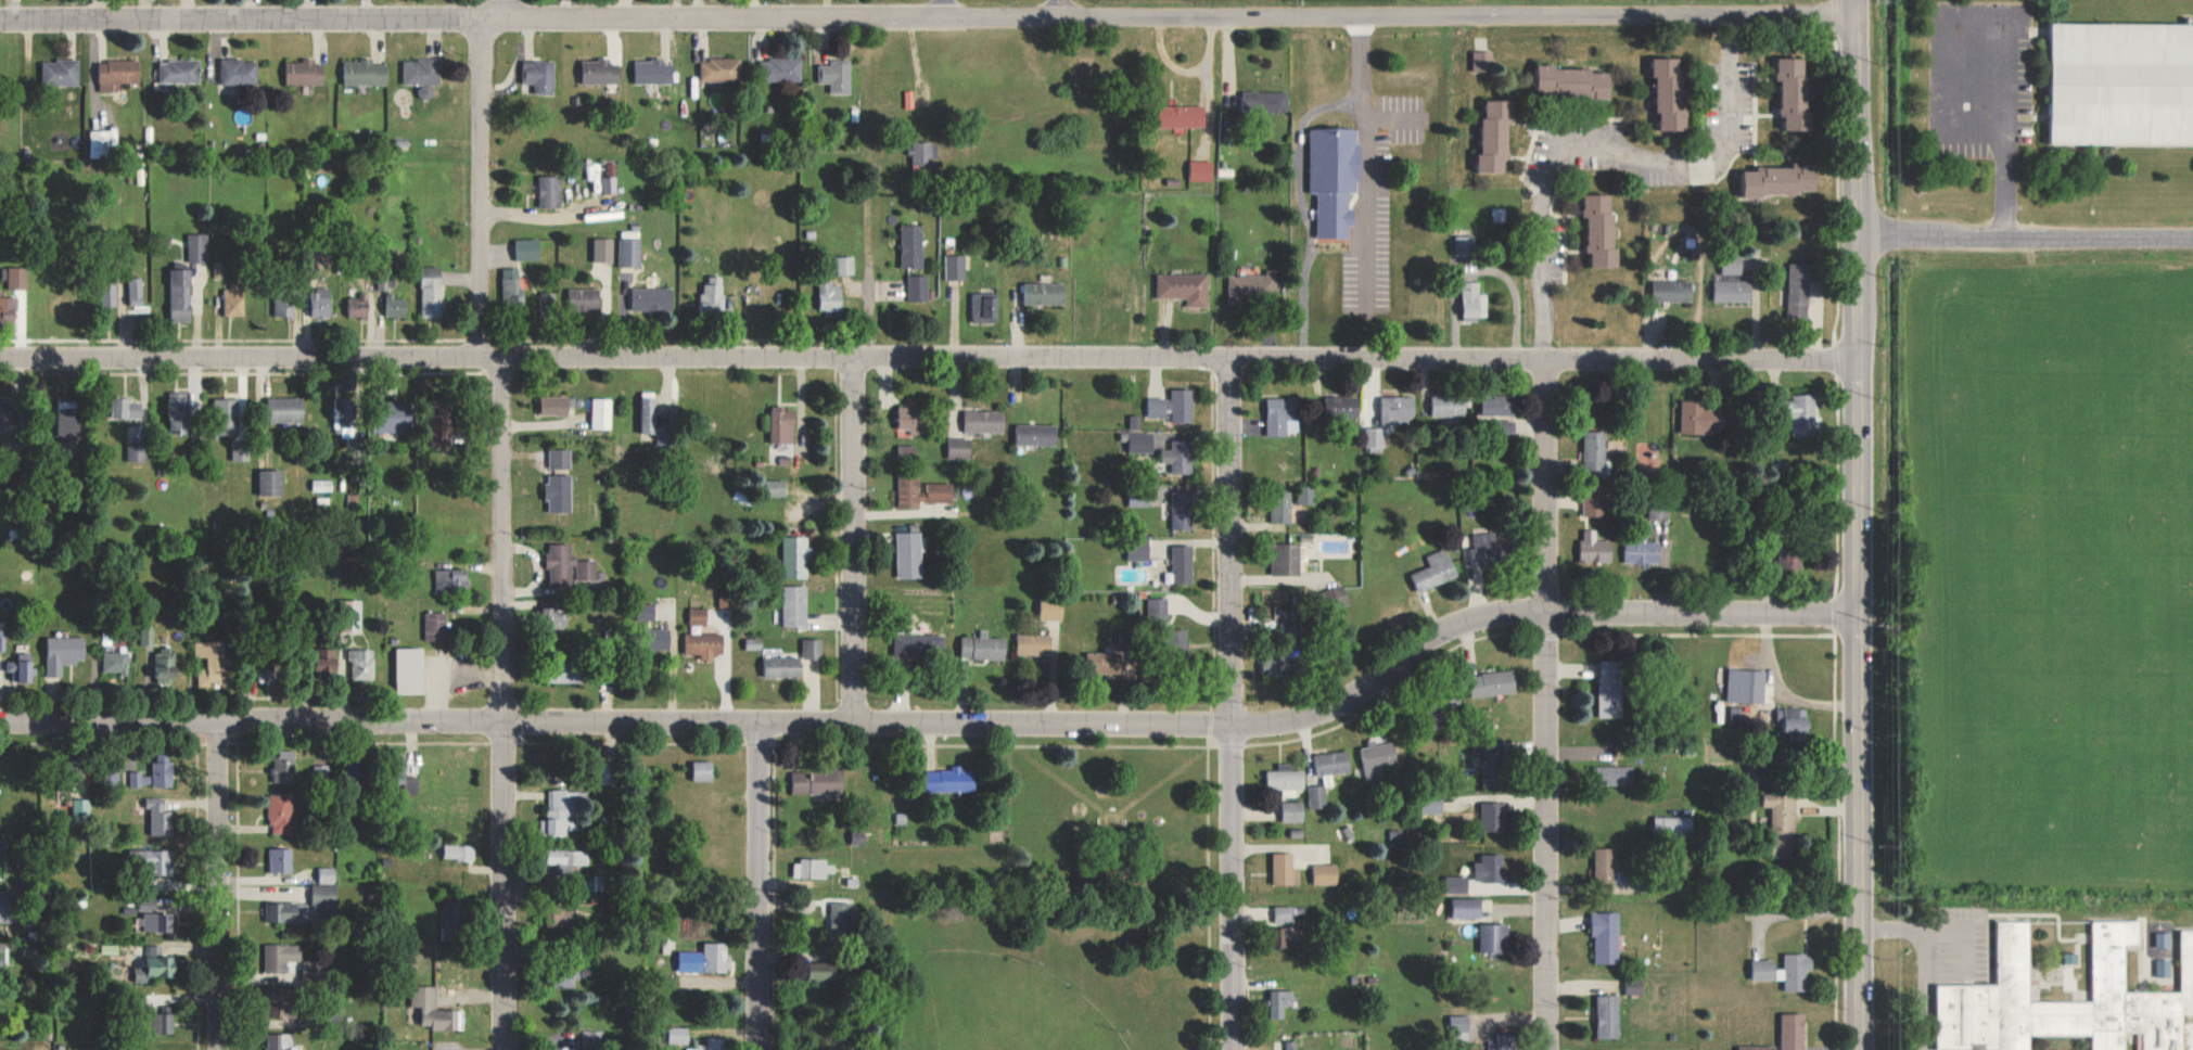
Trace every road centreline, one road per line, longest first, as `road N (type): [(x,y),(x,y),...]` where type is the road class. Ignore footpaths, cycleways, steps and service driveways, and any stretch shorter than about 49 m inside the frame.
road 1 (residential): [(0,719),(1265,726),(1324,707),(1436,632),(1483,616),(1858,614)]
road 2 (residential): [(1857,366),(0,358)]
road 3 (residential): [(1854,17),(0,18)]
road 4 (residential): [(1543,1049),(1537,196),(1558,152),(1598,148),(1653,164),(1711,159),(1721,150),(1729,16)]
road 5 (tertiary): [(1858,1049),(1855,0)]
road 6 (residential): [(501,1049),(498,371),(480,356),(481,17)]
road 7 (residential): [(1229,1049),(1226,360)]
road 8 (residential): [(852,724),(849,359)]
road 9 (residential): [(1856,233),(2192,236)]
road 10 (residential): [(214,1049),(215,721)]
road 11 (residential): [(755,1049),(756,726)]

